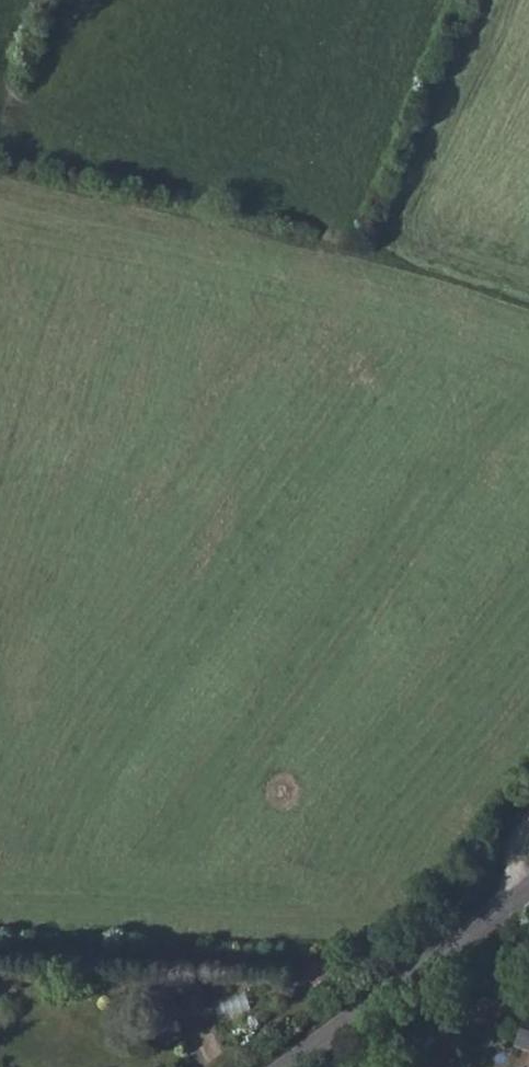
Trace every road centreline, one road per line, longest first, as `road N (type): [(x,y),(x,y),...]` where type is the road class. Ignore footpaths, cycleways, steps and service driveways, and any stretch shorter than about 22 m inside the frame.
road 1 (unclassified): [(280,1066),(528,878)]

